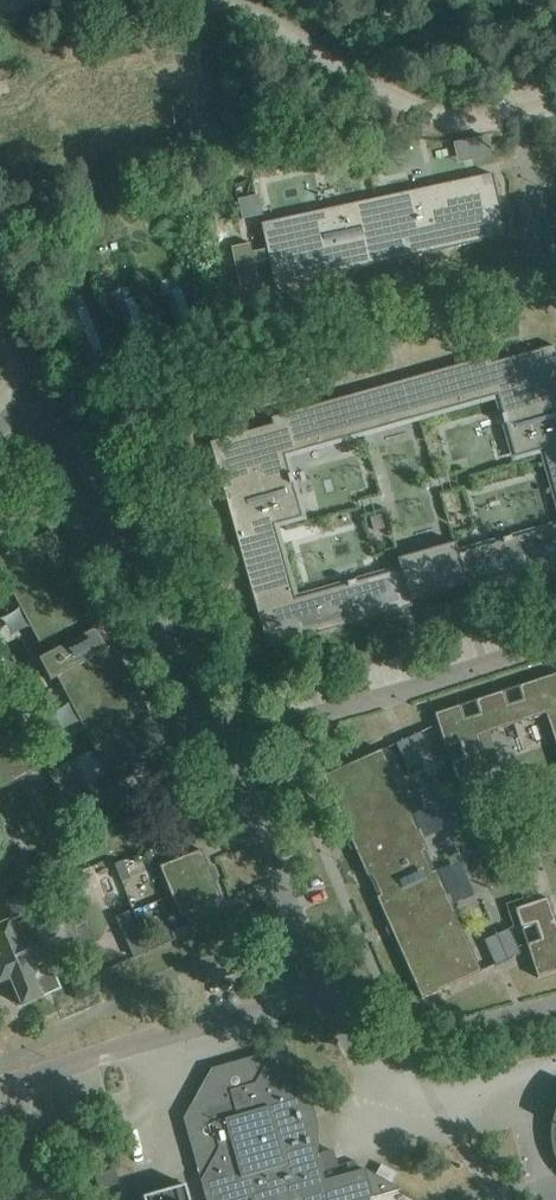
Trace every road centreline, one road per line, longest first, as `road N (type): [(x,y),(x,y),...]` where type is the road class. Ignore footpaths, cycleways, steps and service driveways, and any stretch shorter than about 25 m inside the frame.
road 1 (unclassified): [(28,401),(225,738)]
road 2 (unclassified): [(225,738),(555,644)]
road 3 (unclassified): [(324,986),(0,1088)]
road 4 (unclassified): [(513,112),(458,117),(419,106),(259,9),(213,0)]
road 5 (unclassified): [(225,738),(324,986)]
road 6 (unclassified): [(555,1002),(366,1053)]
road 7 (unclassified): [(555,245),(513,112)]
road 8 (unclassified): [(431,1093),(555,1060)]

